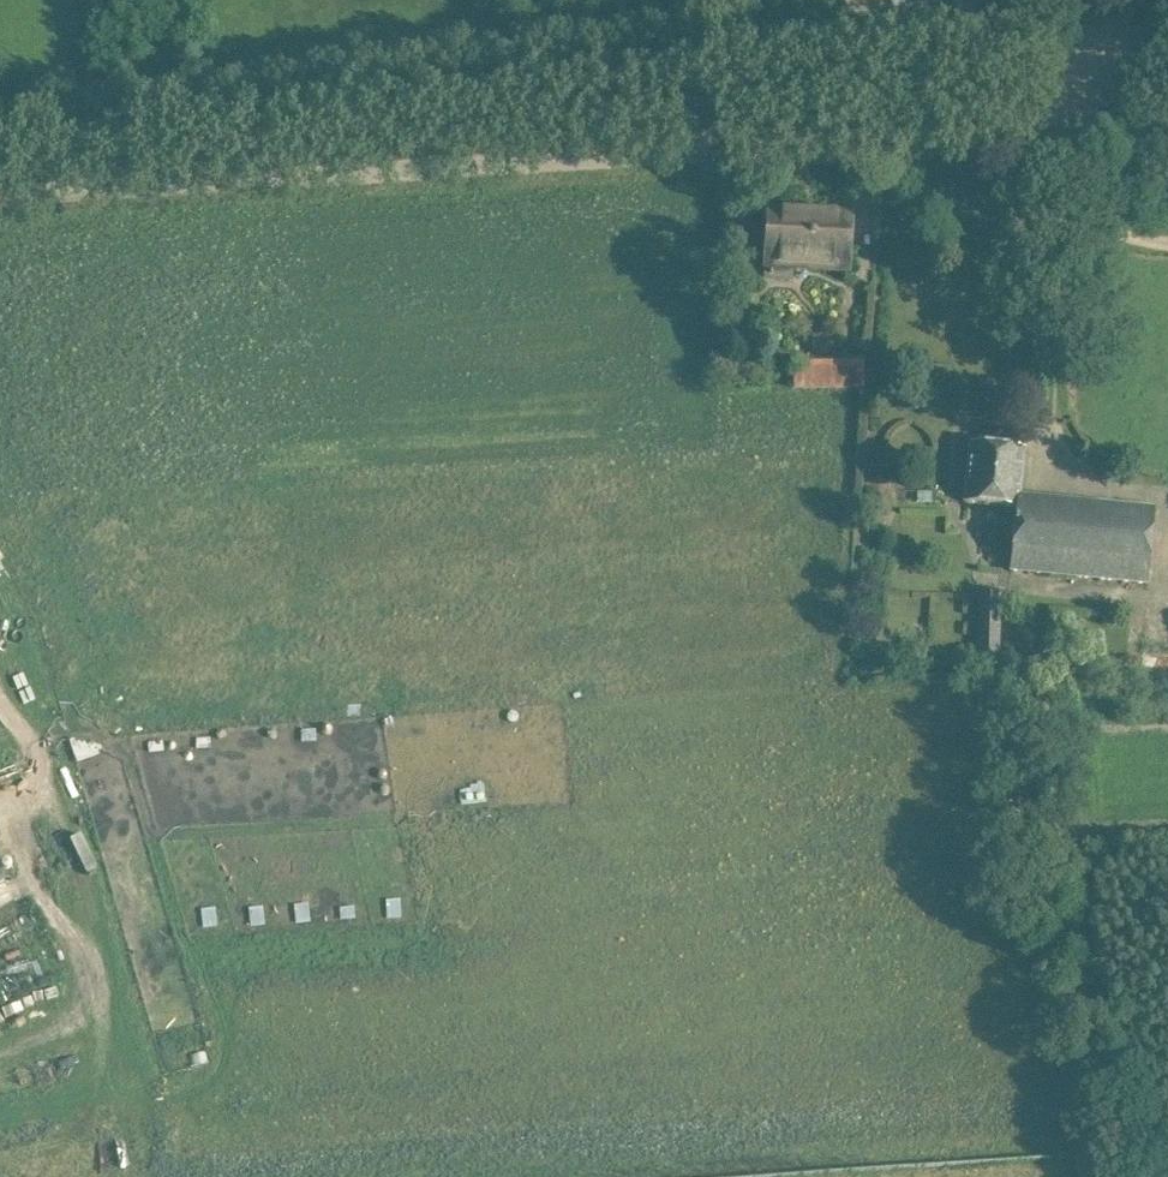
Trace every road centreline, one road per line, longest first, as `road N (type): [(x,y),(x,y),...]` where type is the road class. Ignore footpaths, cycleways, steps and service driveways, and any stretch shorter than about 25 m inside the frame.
road 1 (unclassified): [(0,187),(709,152)]
road 2 (unclassified): [(709,152),(1040,117)]
road 3 (residential): [(709,152),(762,0)]
road 4 (track): [(1040,117),(1167,154)]
road 5 (track): [(1117,24),(1040,117)]

